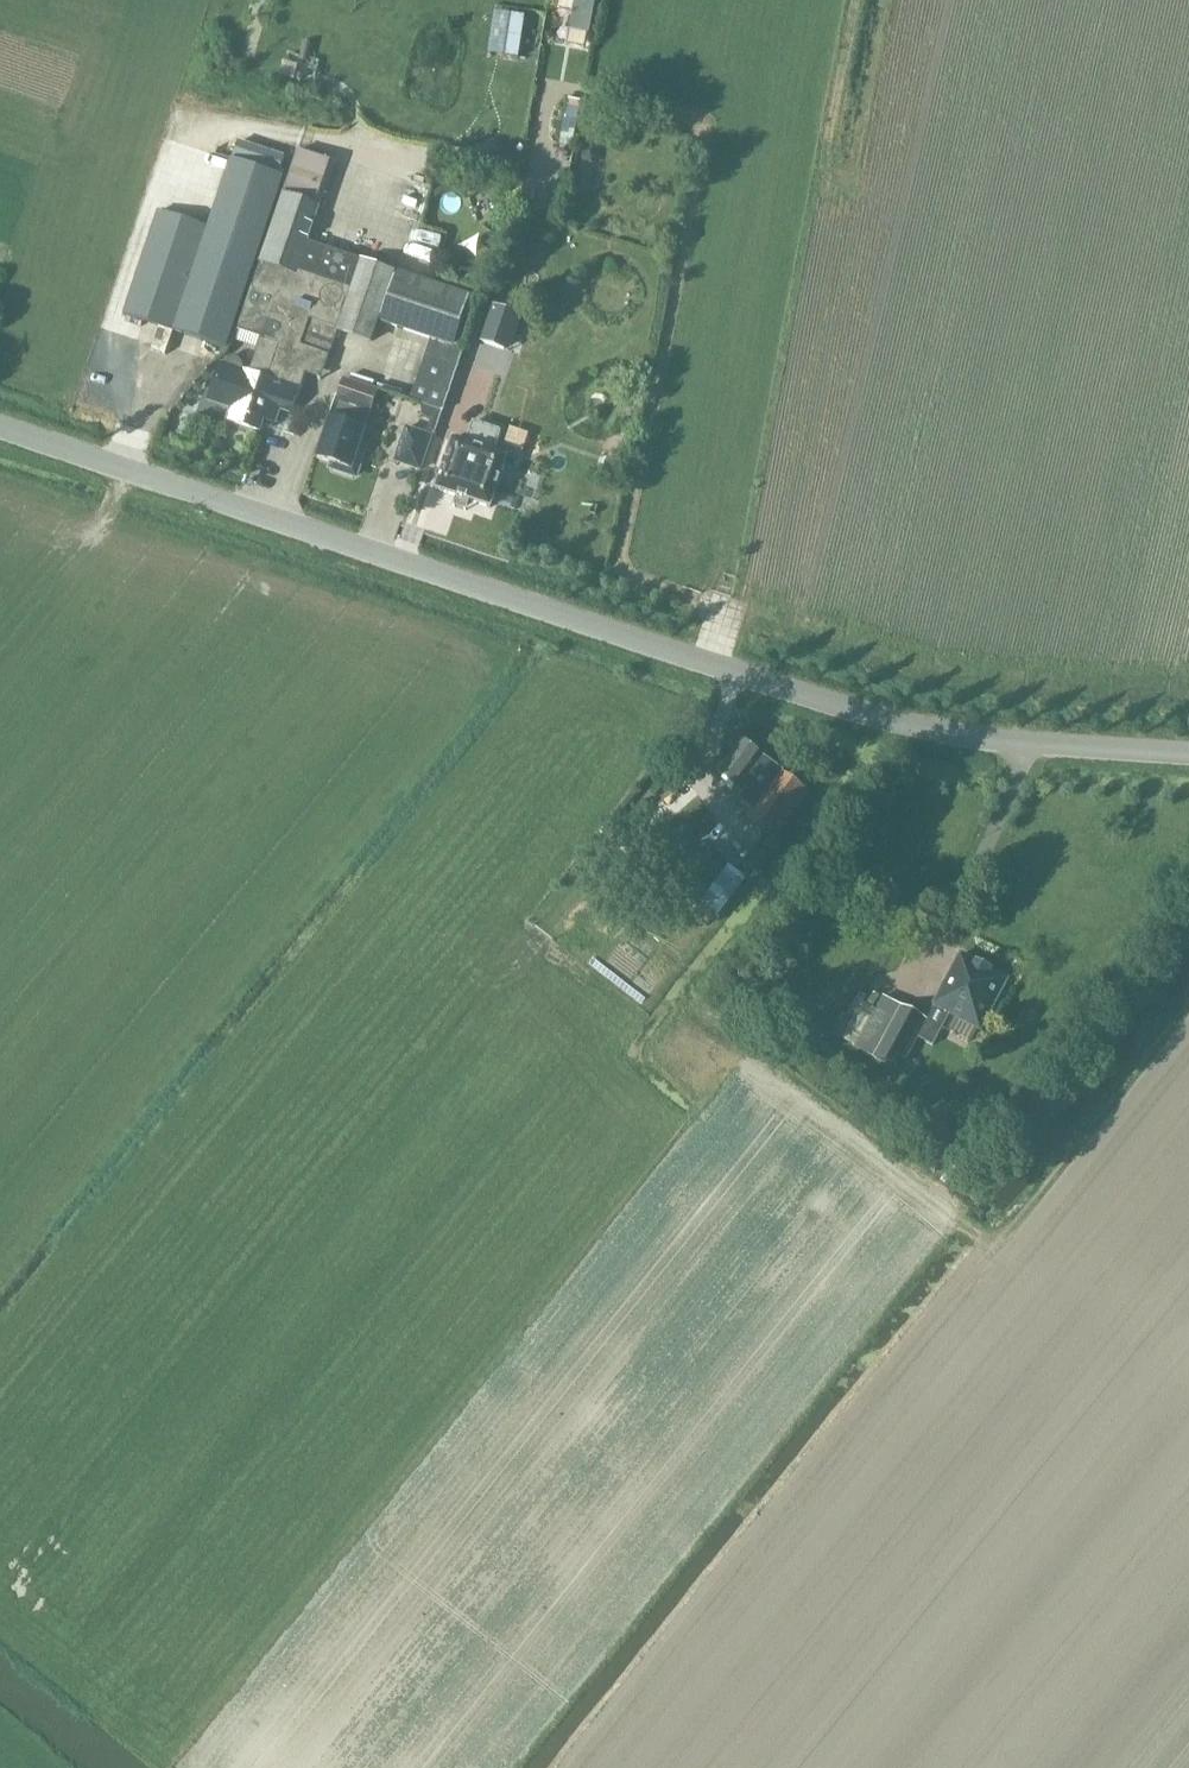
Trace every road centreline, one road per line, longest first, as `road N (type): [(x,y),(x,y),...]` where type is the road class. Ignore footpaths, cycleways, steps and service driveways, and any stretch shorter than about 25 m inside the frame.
road 1 (tertiary): [(0,434),(967,742),(1188,757)]

